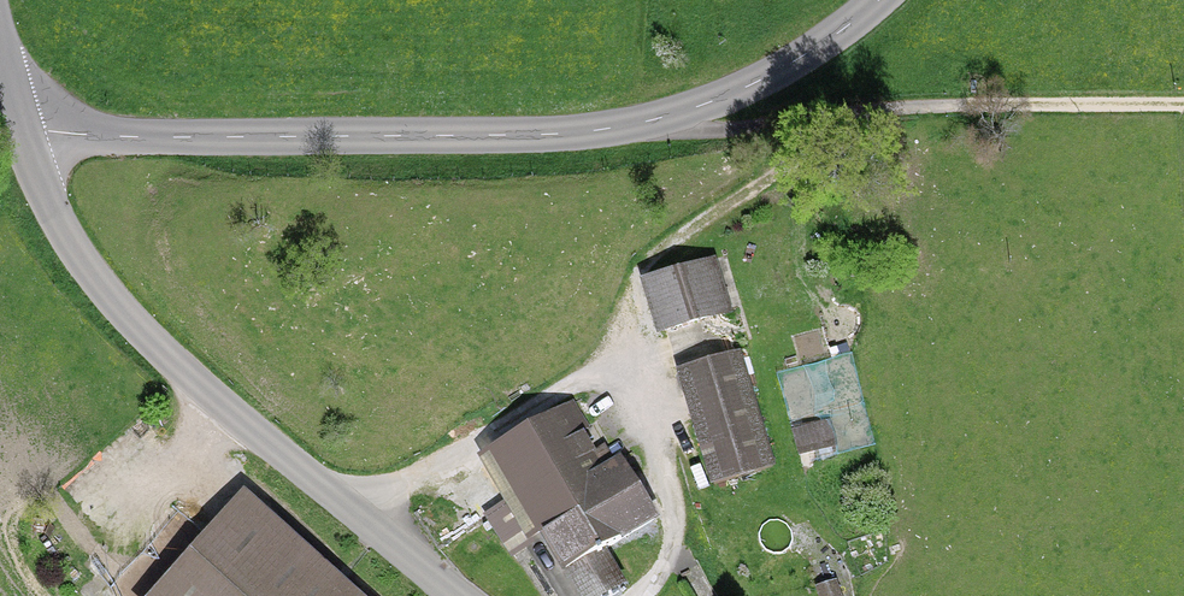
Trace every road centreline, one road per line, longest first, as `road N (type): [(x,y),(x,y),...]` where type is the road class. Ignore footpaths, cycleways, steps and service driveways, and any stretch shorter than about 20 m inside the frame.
road 1 (tertiary): [(19,127),(236,138),(538,136),(639,125),(771,76),(878,0)]
road 2 (tertiary): [(19,127),(68,242),(118,307),(250,430),(459,595)]
road 3 (track): [(638,595),(662,563),(672,504),(631,313),(635,281),(666,248),(885,109)]
road 4 (track): [(639,125),(718,130),(885,109),(1183,108)]

